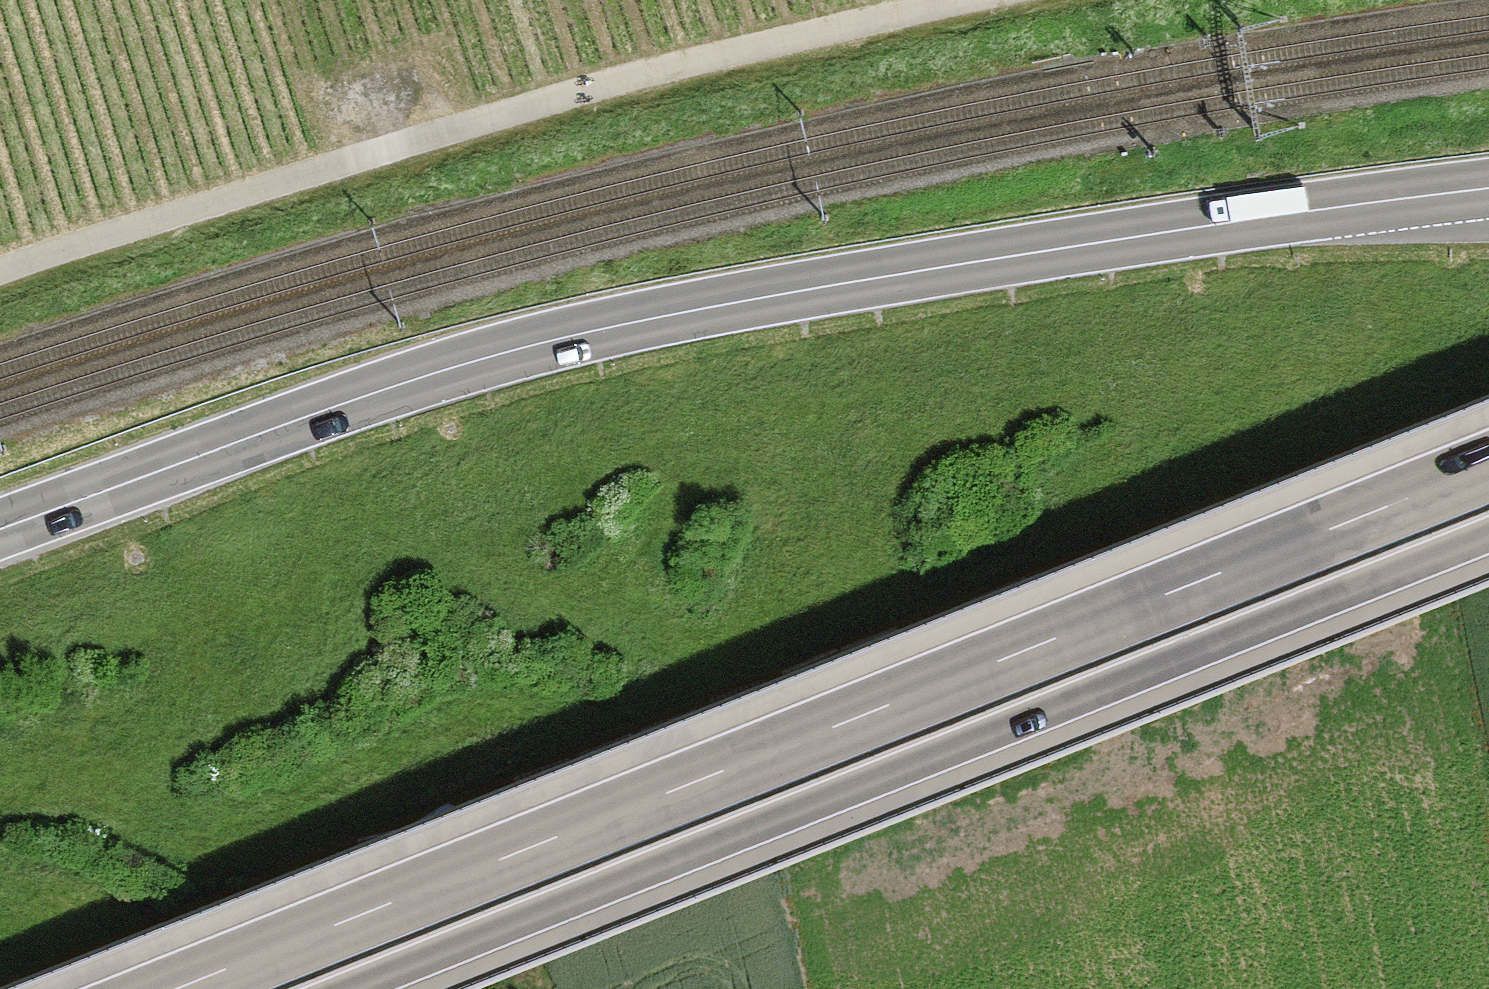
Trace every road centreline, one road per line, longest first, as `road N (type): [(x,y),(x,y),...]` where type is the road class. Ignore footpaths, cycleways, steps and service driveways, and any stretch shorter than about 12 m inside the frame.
road 1 (primary): [(0,536),(548,346),(1283,216),(1488,194)]
road 2 (motorway): [(1488,464),(174,988)]
road 3 (track): [(1488,424),(329,880),(253,988)]
road 4 (motorway): [(354,988),(1488,536)]
road 5 (track): [(0,277),(789,36),(1010,0)]

